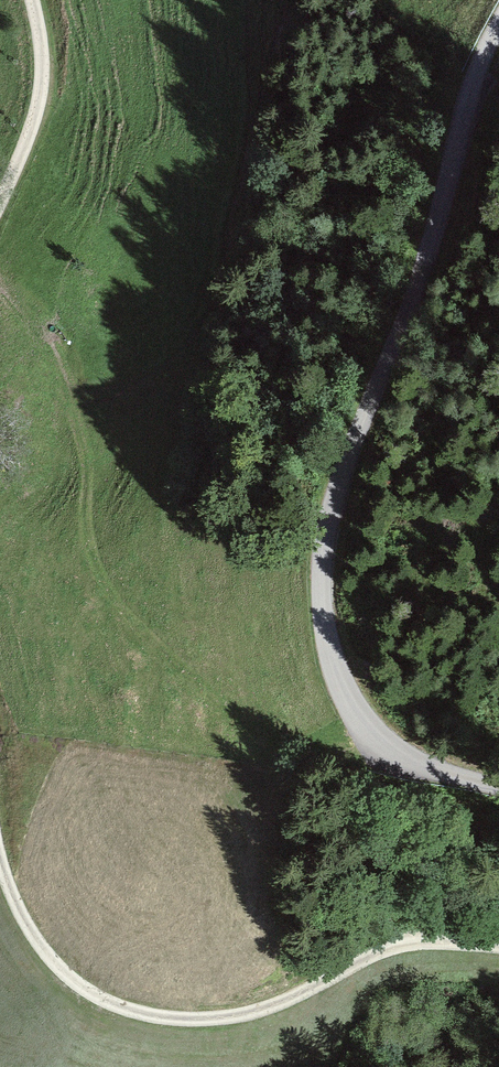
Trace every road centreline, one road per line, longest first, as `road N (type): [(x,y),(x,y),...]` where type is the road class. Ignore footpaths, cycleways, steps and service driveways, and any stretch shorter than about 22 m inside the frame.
road 1 (unclassified): [(498,22),(477,69),(423,265),(342,481),(323,586),(329,657),(379,739),(419,763),(498,786)]
road 2 (track): [(0,291),(63,370),(89,474),(91,553),(109,592),(142,634),(265,735),(312,752),(398,753)]
road 3 (track): [(498,947),(399,943),(237,1017),(155,1016),(125,1010),(66,975),(24,922),(0,860)]
road 4 (track): [(0,202),(38,108),(41,45),(33,0)]

